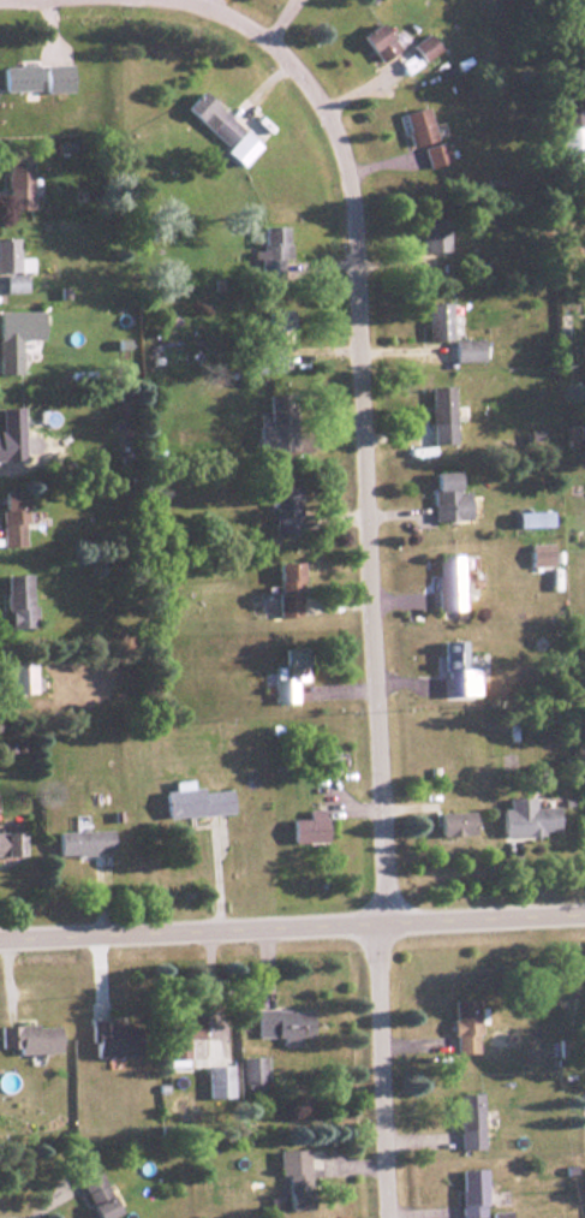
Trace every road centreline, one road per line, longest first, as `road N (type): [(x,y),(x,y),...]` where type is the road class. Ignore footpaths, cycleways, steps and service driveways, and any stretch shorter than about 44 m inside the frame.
road 1 (residential): [(386,919),(359,186),(341,117),(311,70),(218,0)]
road 2 (tertiary): [(0,937),(584,909)]
road 3 (residential): [(386,919),(390,1217)]

